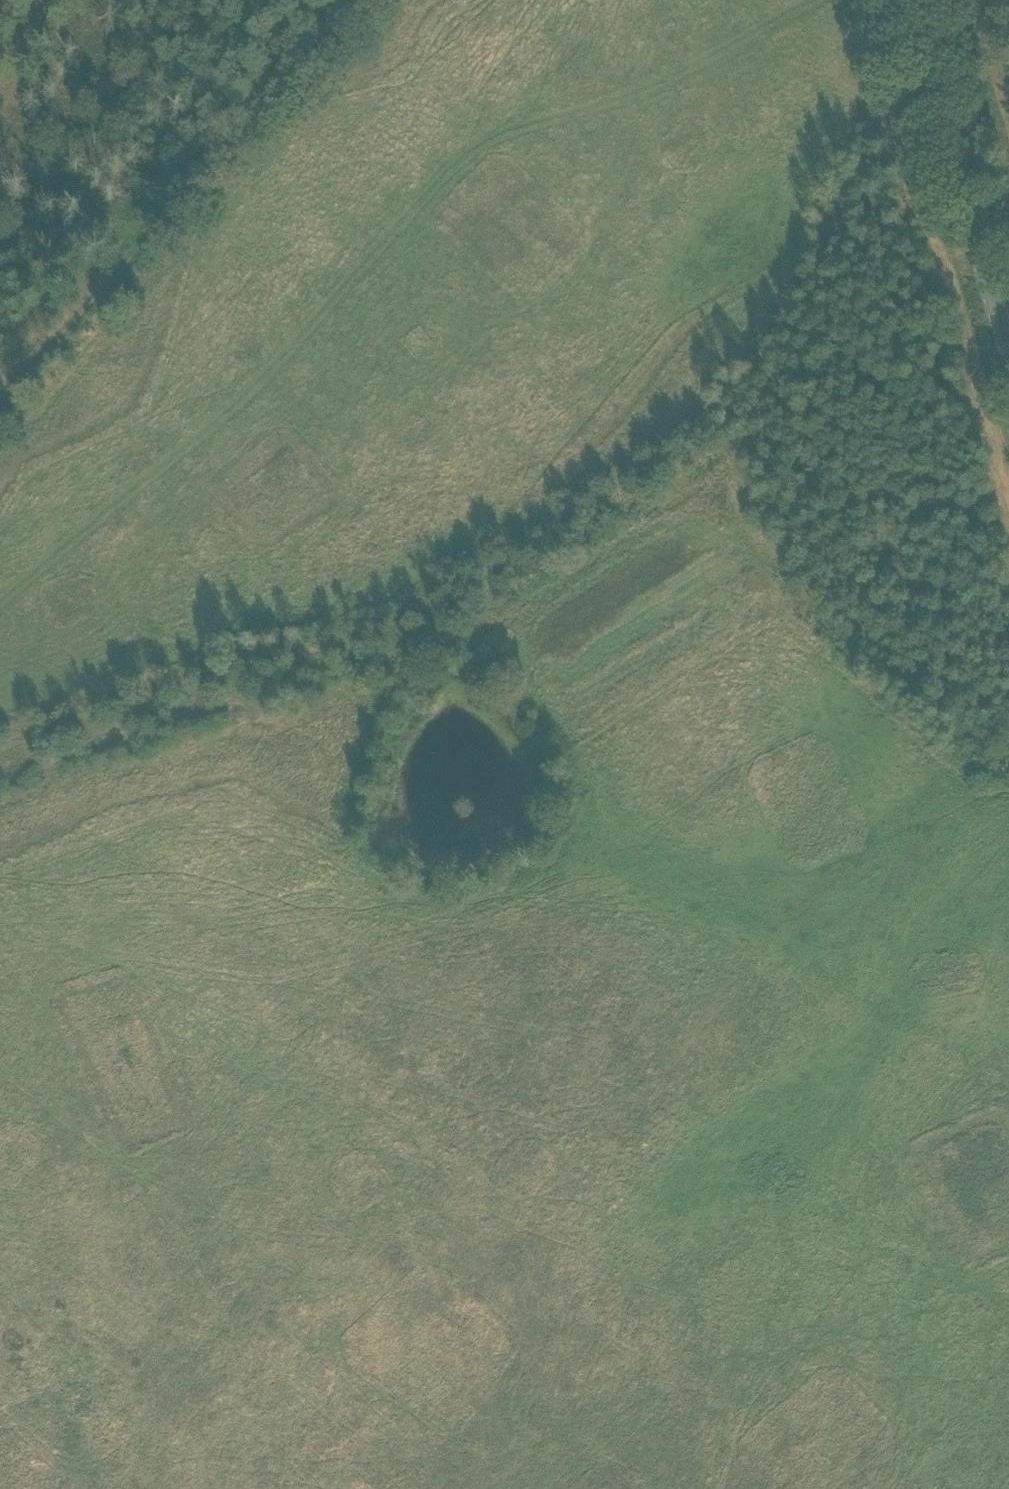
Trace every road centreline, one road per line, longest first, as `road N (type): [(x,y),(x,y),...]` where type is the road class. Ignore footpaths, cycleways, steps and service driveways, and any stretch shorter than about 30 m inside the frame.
road 1 (tertiary): [(1008,364),(901,0)]

